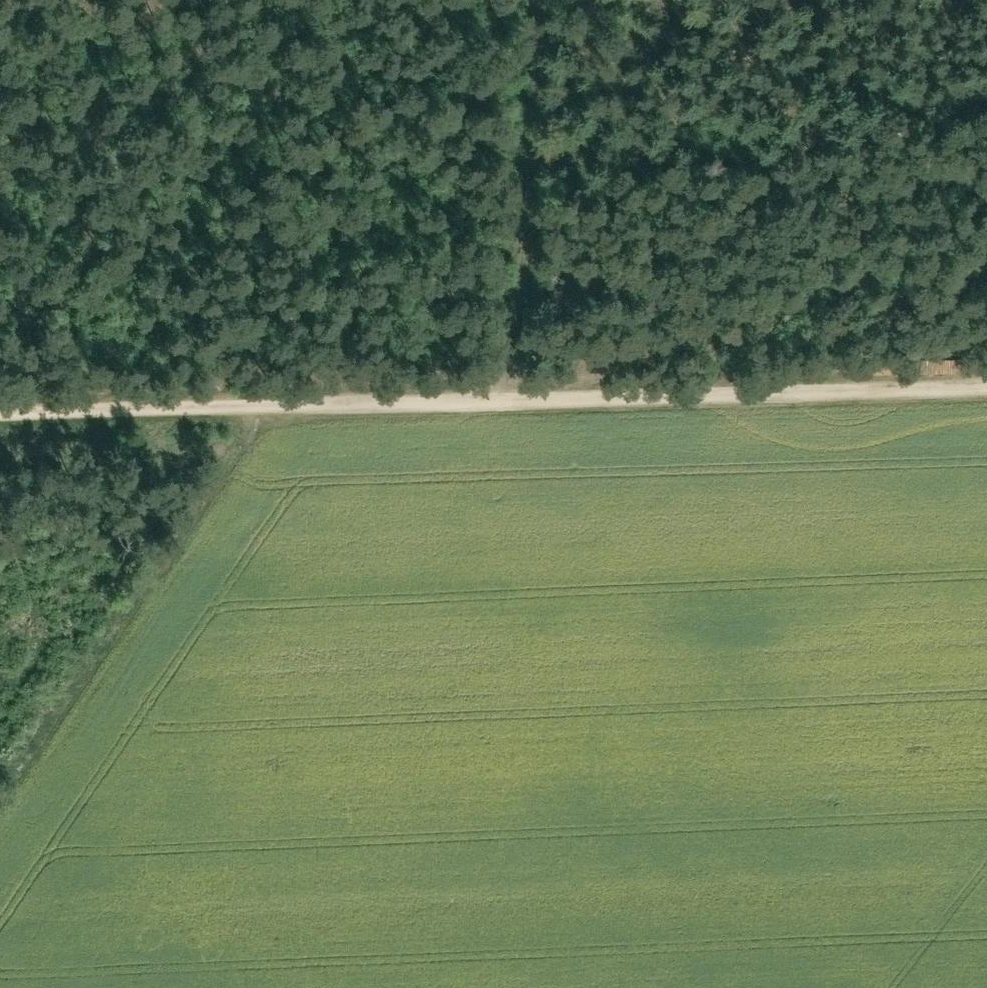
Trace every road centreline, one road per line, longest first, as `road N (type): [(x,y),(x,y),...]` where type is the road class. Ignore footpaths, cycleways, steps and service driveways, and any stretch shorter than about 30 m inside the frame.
road 1 (track): [(0,410),(986,385)]
road 2 (track): [(510,397),(511,327),(528,272),(531,0)]

